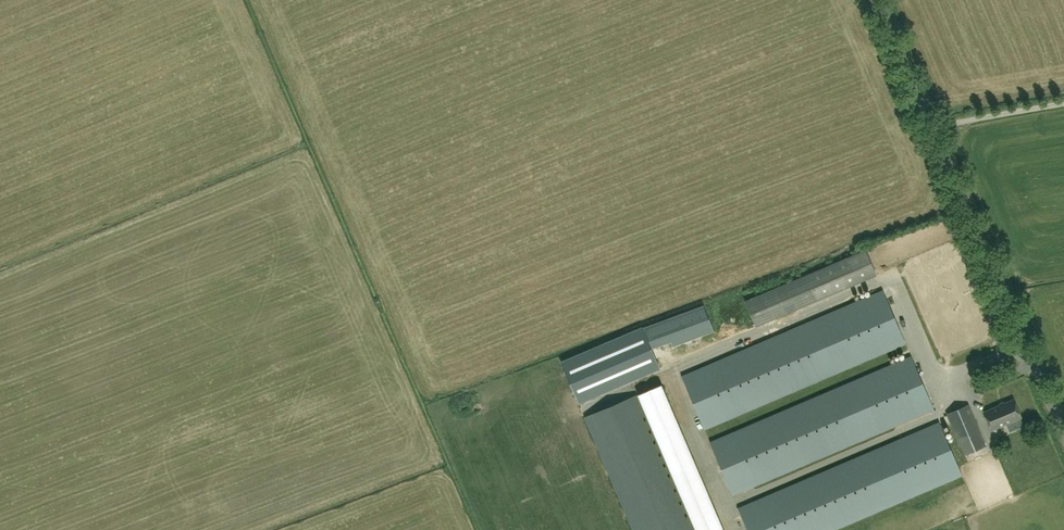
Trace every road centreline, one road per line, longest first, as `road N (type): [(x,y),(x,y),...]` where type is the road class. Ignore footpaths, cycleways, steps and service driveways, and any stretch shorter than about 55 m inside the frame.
road 1 (unclassified): [(878,0),(1063,434)]

